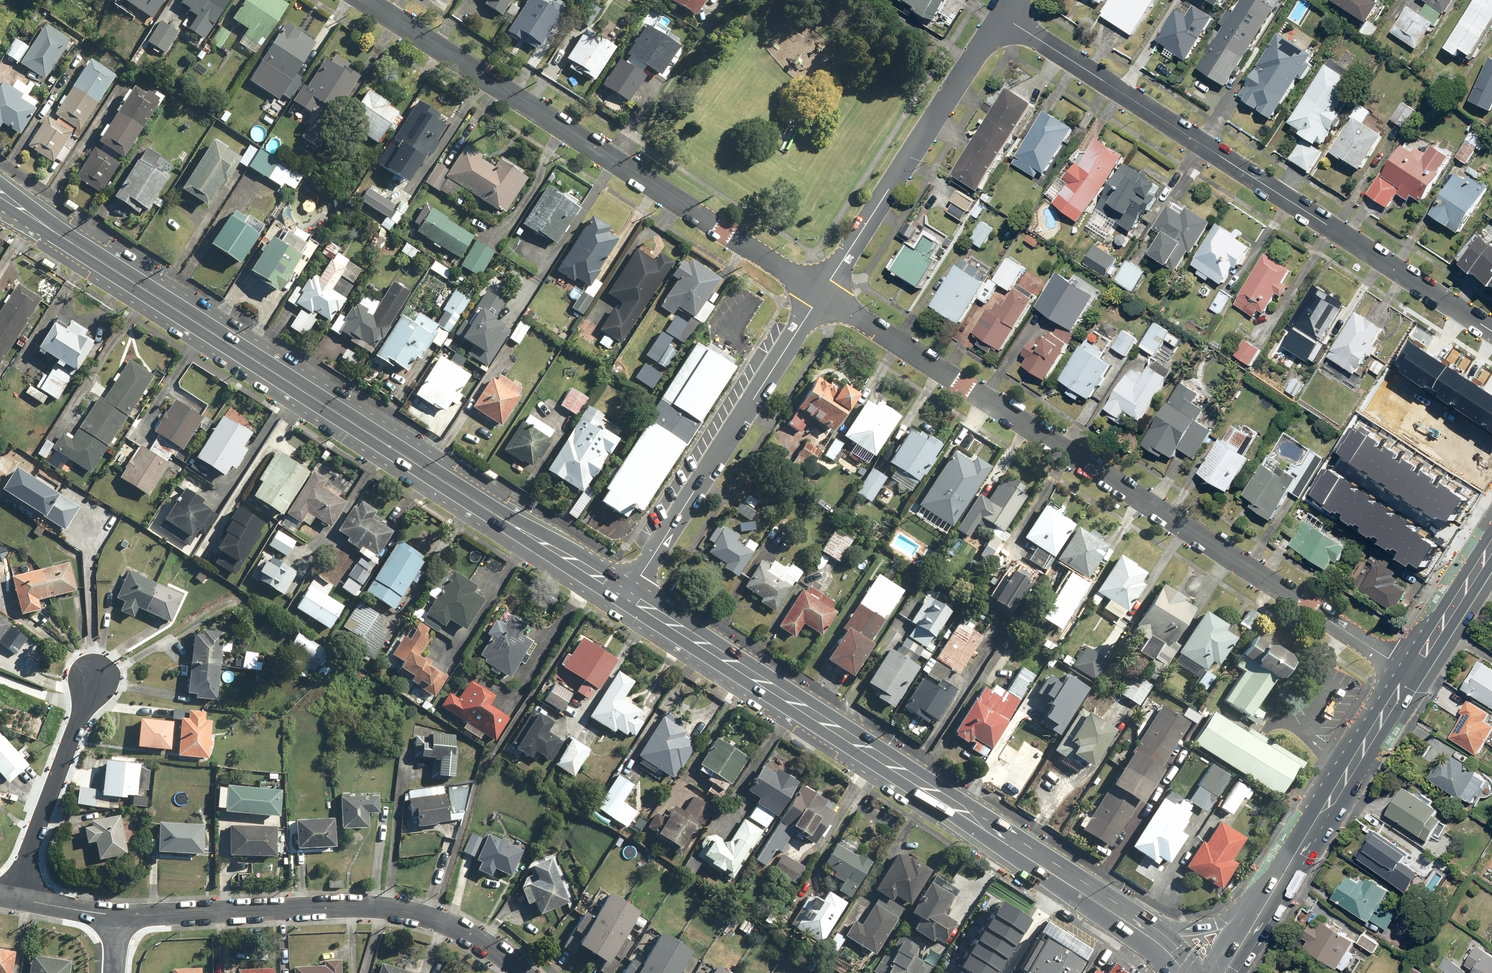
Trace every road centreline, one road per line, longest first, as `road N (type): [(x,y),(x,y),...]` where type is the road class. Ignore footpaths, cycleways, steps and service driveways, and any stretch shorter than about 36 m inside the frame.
road 1 (primary): [(628,595),(0,195)]
road 2 (residential): [(1410,675),(822,294)]
road 3 (residential): [(1491,332),(1002,16)]
road 4 (primary): [(1115,913),(628,595)]
road 5 (residential): [(822,294),(370,0)]
road 6 (residential): [(521,972),(456,929),(387,910),(117,916)]
road 7 (residential): [(822,294),(628,595)]
road 8 (residential): [(1002,16),(822,294)]
road 9 (primary): [(1410,675),(1249,914)]
road 10 (residential): [(15,898),(93,677)]
road 11 (primary): [(1491,546),(1410,675)]
road 12 (primary): [(1115,913),(1165,930),(1249,914)]

